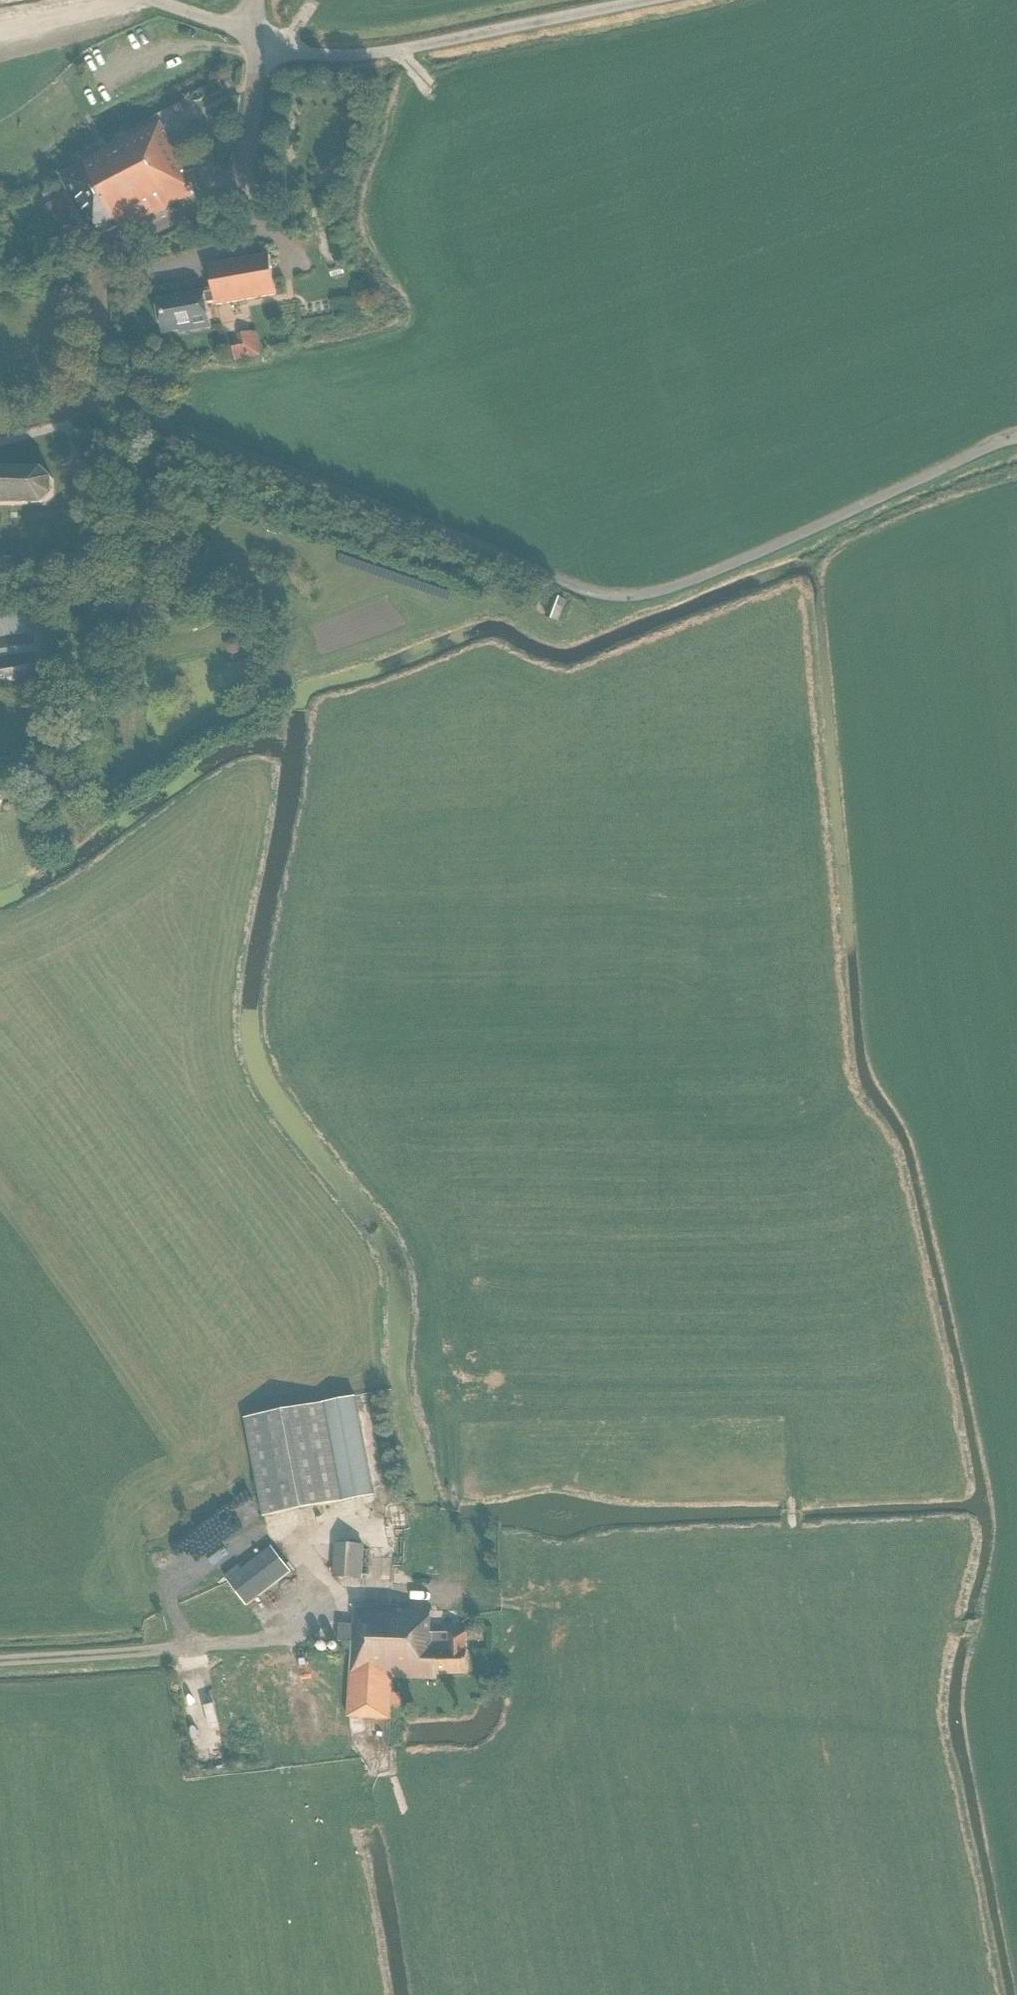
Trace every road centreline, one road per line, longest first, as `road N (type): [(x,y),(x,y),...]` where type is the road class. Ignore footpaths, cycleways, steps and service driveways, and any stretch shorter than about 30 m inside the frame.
road 1 (unclassified): [(1016,447),(665,599),(590,603),(88,393)]
road 2 (unclassified): [(88,393),(97,369),(99,280),(108,261),(221,197),(241,176),(257,39)]
road 3 (unclassified): [(257,39),(344,59),(650,0)]
road 4 (unclassified): [(173,1657),(0,1666)]

